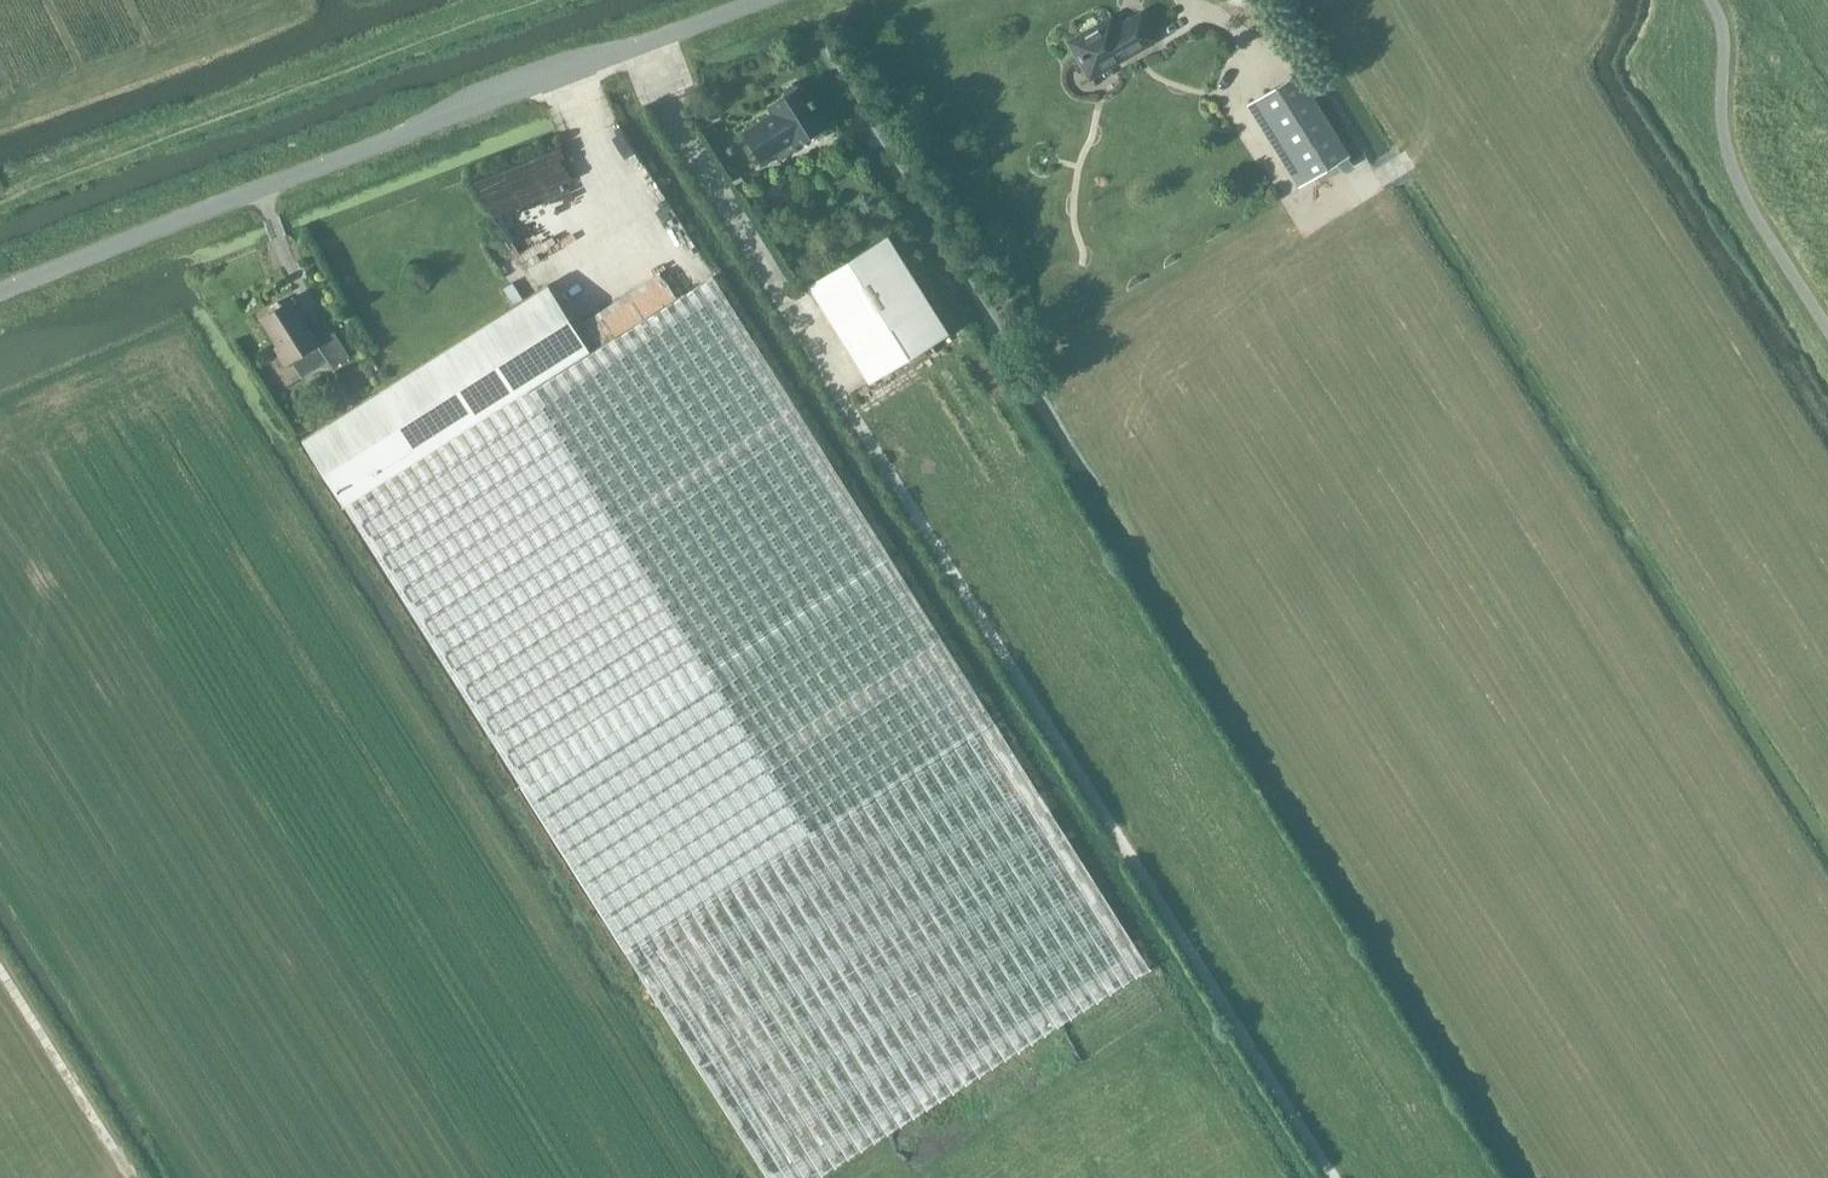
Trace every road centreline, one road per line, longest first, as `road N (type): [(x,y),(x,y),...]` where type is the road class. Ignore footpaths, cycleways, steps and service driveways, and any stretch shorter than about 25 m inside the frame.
road 1 (unclassified): [(0,292),(761,0)]

